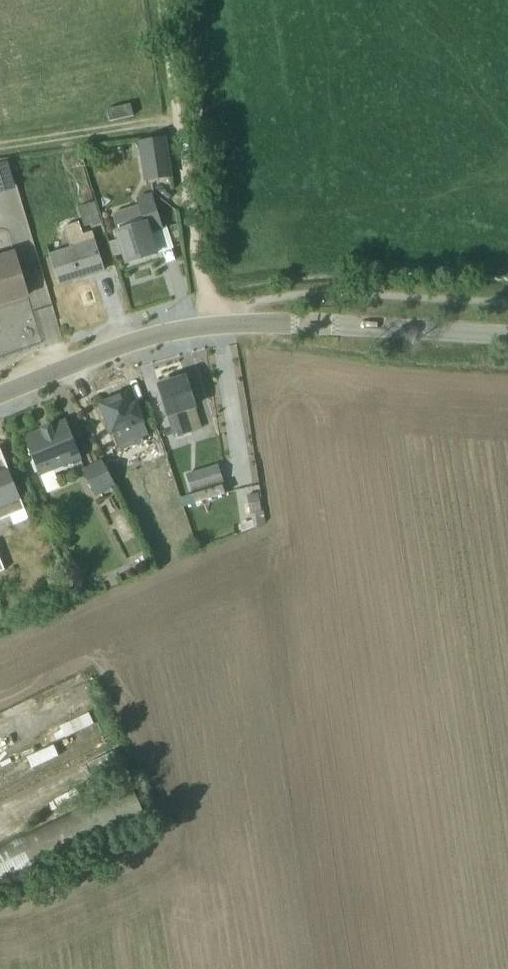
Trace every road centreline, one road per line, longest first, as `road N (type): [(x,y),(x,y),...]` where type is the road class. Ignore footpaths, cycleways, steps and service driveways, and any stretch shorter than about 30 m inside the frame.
road 1 (unclassified): [(0,396),(130,344),(211,325),(507,337)]
road 2 (track): [(176,123),(211,325)]
road 3 (track): [(176,123),(0,148)]
road 4 (track): [(157,0),(176,123)]

